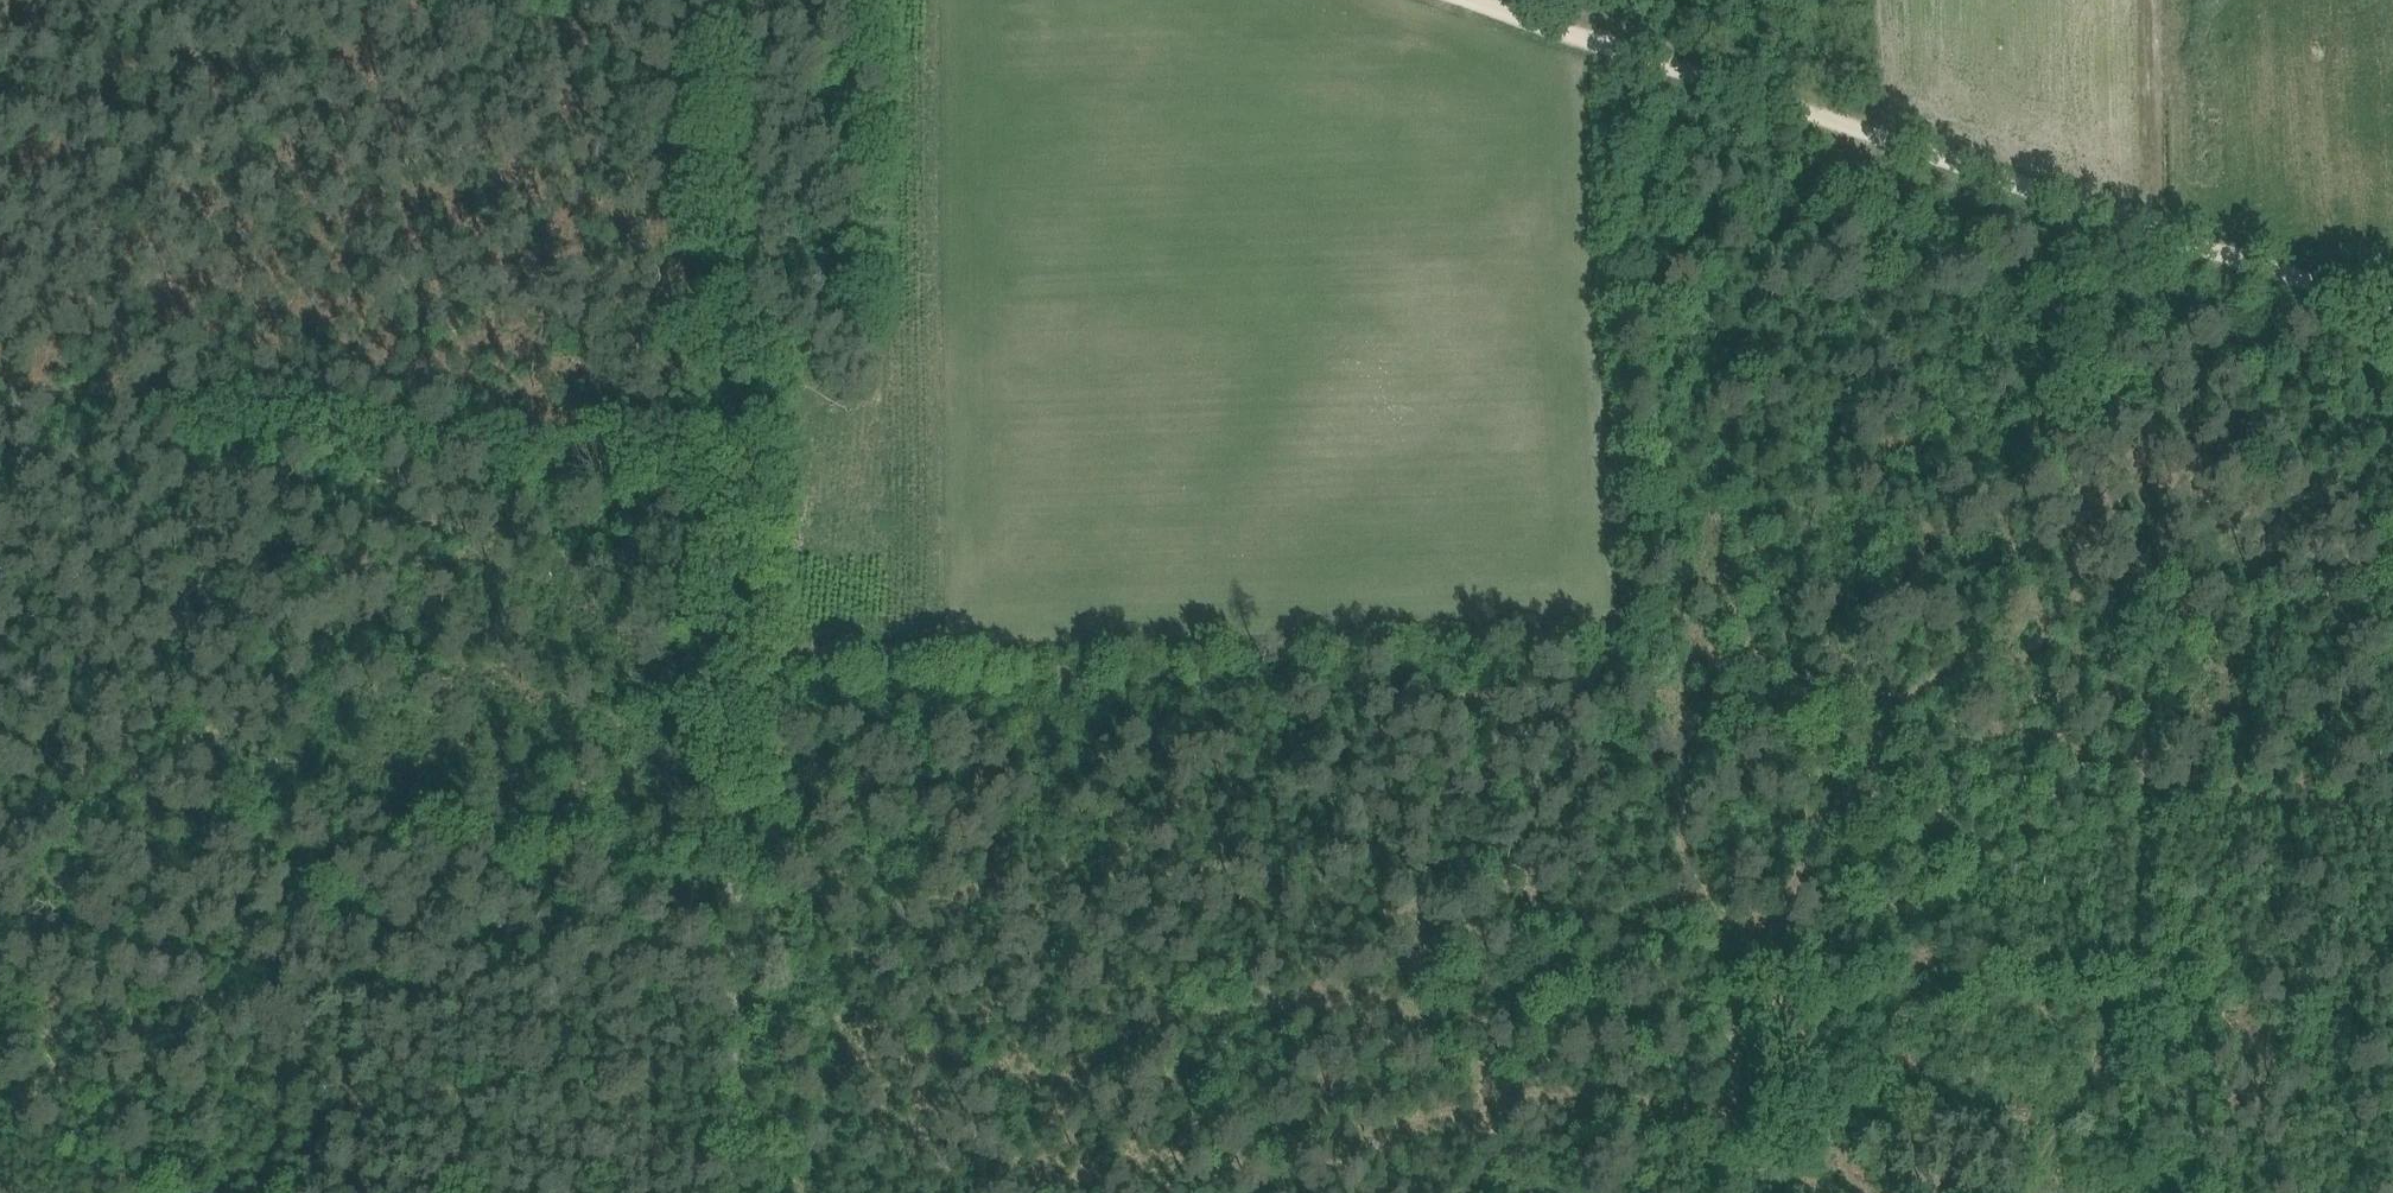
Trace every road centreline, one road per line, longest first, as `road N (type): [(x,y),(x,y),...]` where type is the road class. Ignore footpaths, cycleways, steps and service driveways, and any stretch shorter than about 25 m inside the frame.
road 1 (track): [(718,0),(739,1192)]
road 2 (unclassified): [(1868,133),(2392,316)]
road 3 (track): [(1868,133),(1483,0)]

